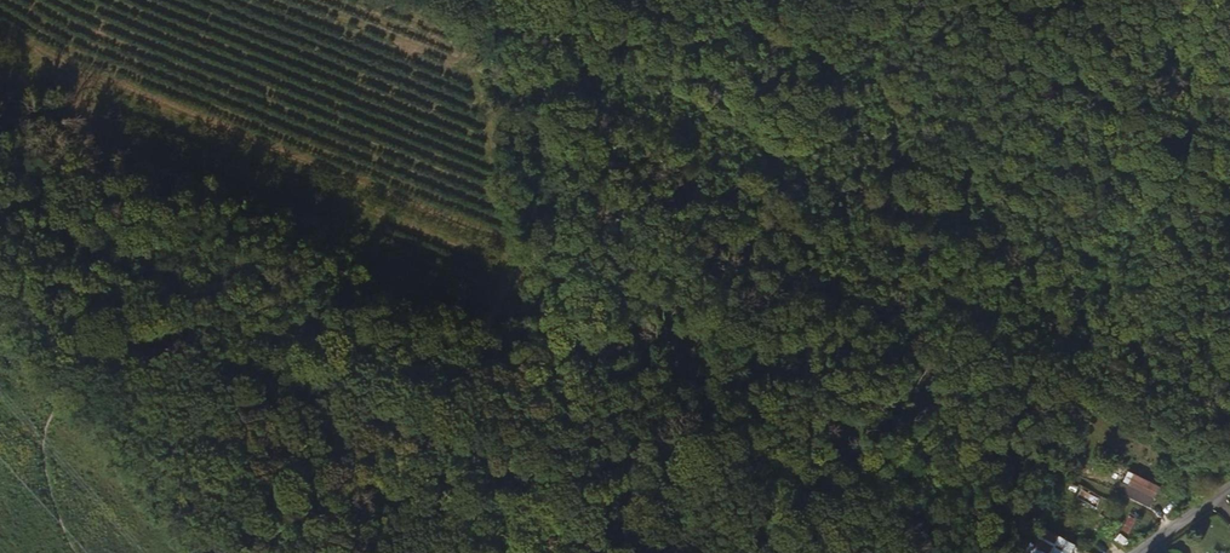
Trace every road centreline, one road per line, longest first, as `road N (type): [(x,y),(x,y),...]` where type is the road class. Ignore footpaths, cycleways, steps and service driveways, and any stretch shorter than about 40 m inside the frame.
road 1 (track): [(507,339),(529,286),(534,228),(476,0)]

